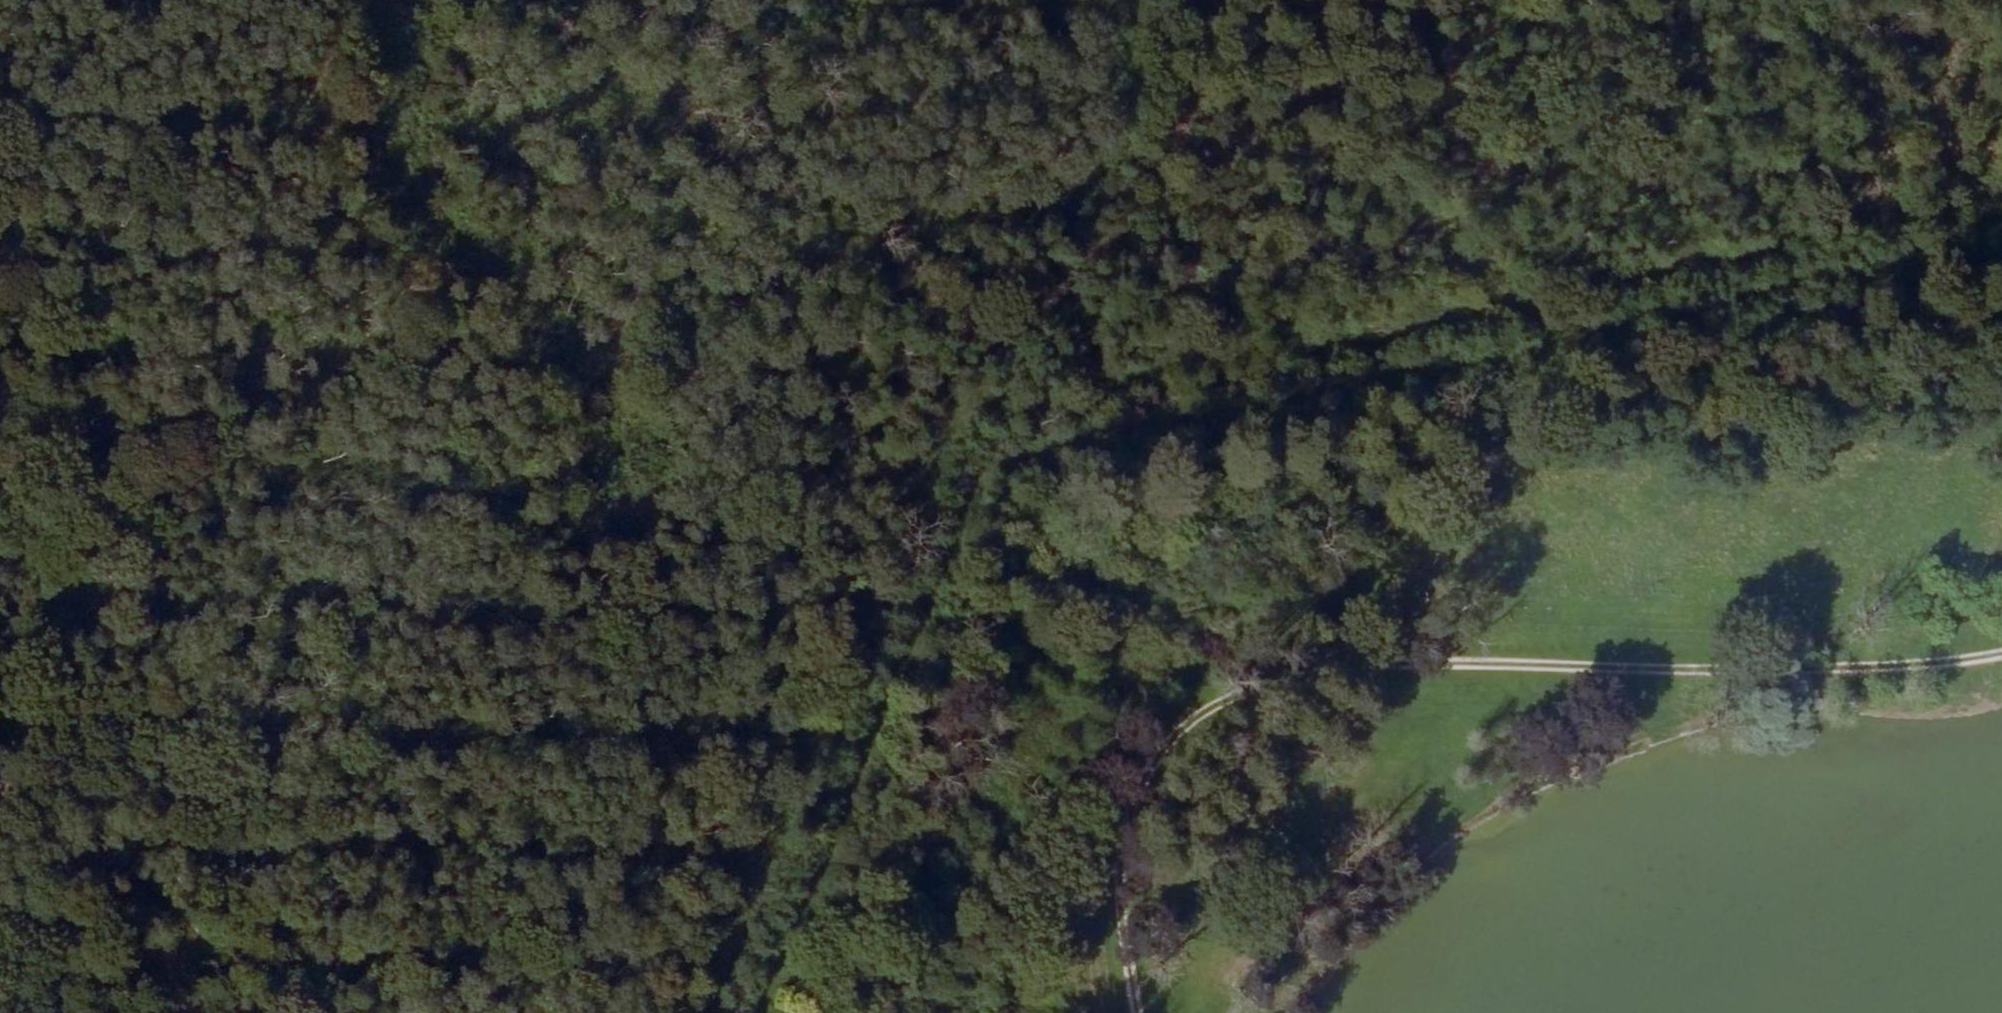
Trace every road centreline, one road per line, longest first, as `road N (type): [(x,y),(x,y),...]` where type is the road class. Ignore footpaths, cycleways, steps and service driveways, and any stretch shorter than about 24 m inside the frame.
road 1 (unclassified): [(2001,659),(1822,674),(1383,664),(1252,684),(1159,749),(1121,820),(1115,891),(1130,1012)]

